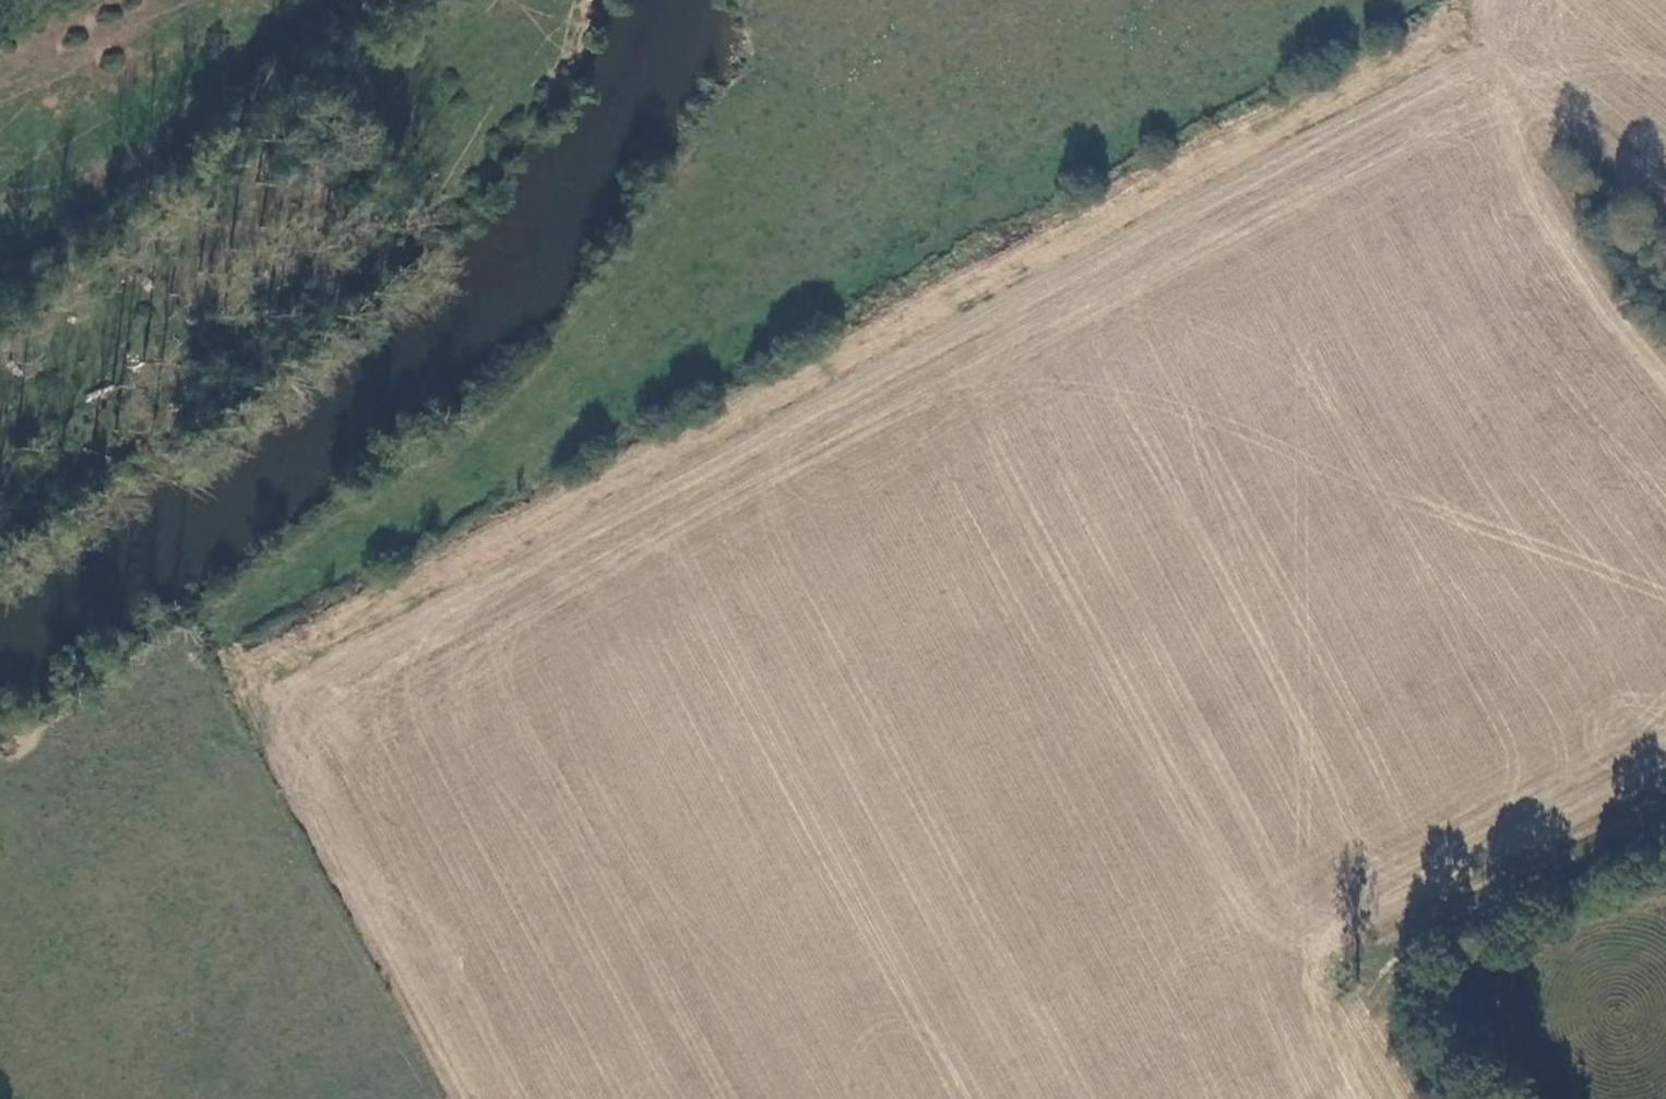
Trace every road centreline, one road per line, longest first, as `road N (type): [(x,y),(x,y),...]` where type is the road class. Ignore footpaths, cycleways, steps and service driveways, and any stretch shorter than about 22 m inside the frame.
road 1 (track): [(1480,1098),(1384,951),(1665,818)]

